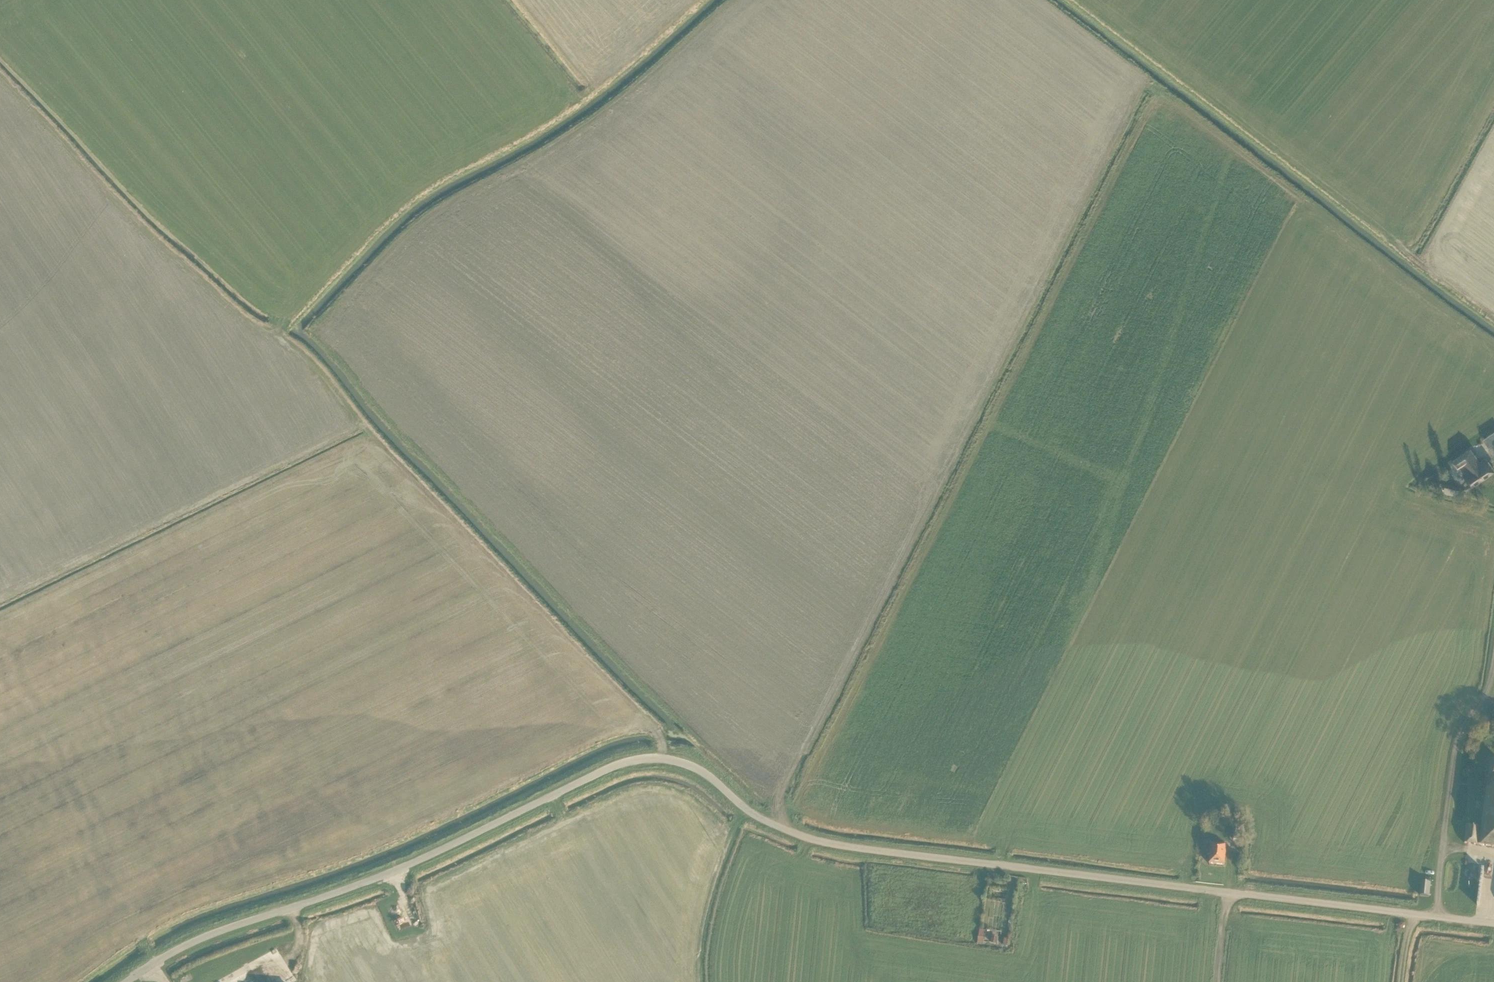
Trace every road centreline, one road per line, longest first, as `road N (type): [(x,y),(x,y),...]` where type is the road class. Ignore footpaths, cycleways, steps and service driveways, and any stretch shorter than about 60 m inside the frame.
road 1 (unclassified): [(1493,924),(852,848),(747,810)]
road 2 (unclassified): [(126,981),(206,935),(376,879),(631,762),(692,767),(747,810)]

